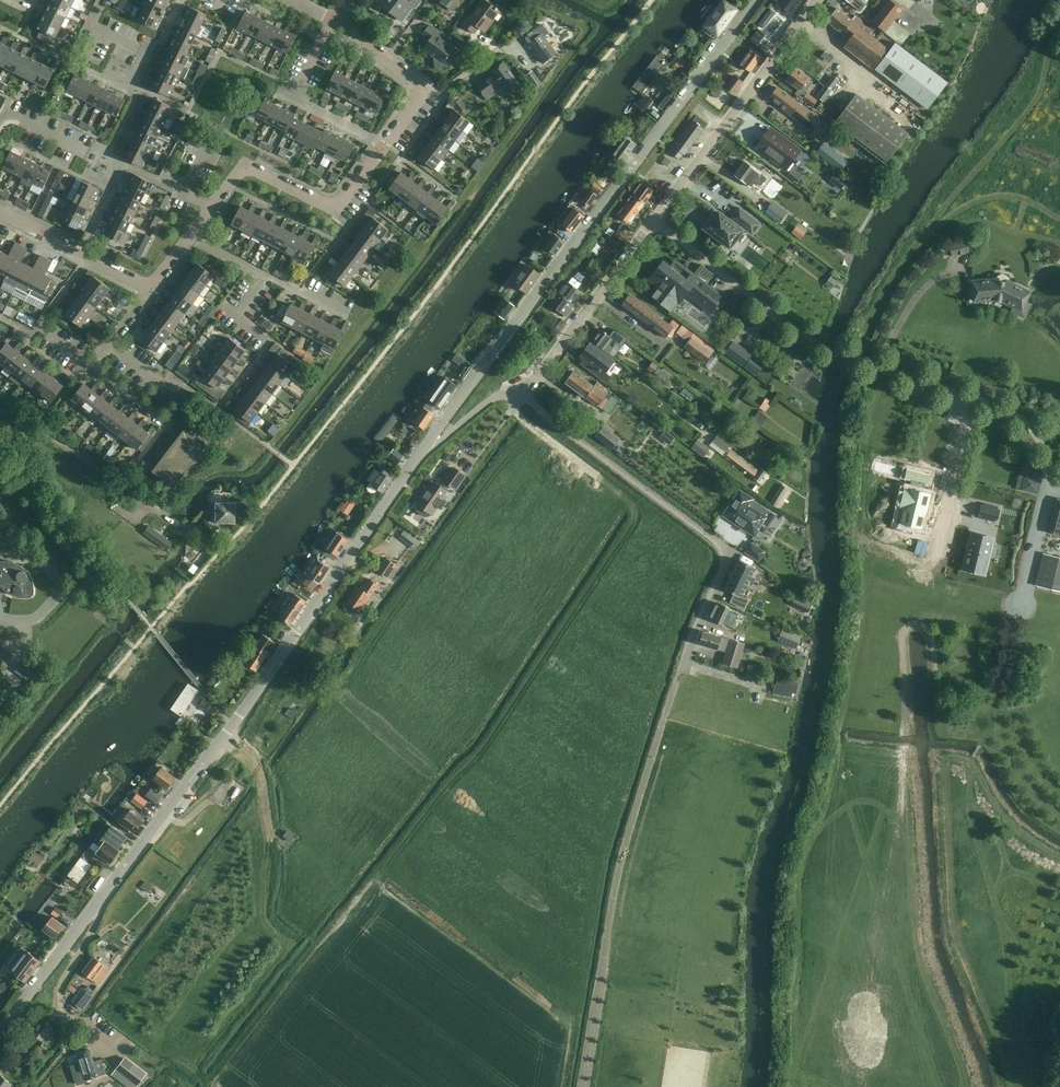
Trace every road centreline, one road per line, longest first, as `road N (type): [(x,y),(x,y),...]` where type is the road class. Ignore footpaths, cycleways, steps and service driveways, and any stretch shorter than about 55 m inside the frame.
road 1 (unclassified): [(0,1034),(423,452)]
road 2 (unclassified): [(757,0),(423,452)]
road 3 (residential): [(515,388),(592,302),(818,0)]
road 4 (residential): [(191,239),(246,167),(336,212),(427,91),(342,23)]
road 5 (track): [(584,1086),(620,866),(677,677)]
road 6 (residential): [(677,677),(725,563),(721,545),(515,388)]
road 7 (residential): [(0,213),(153,290)]

